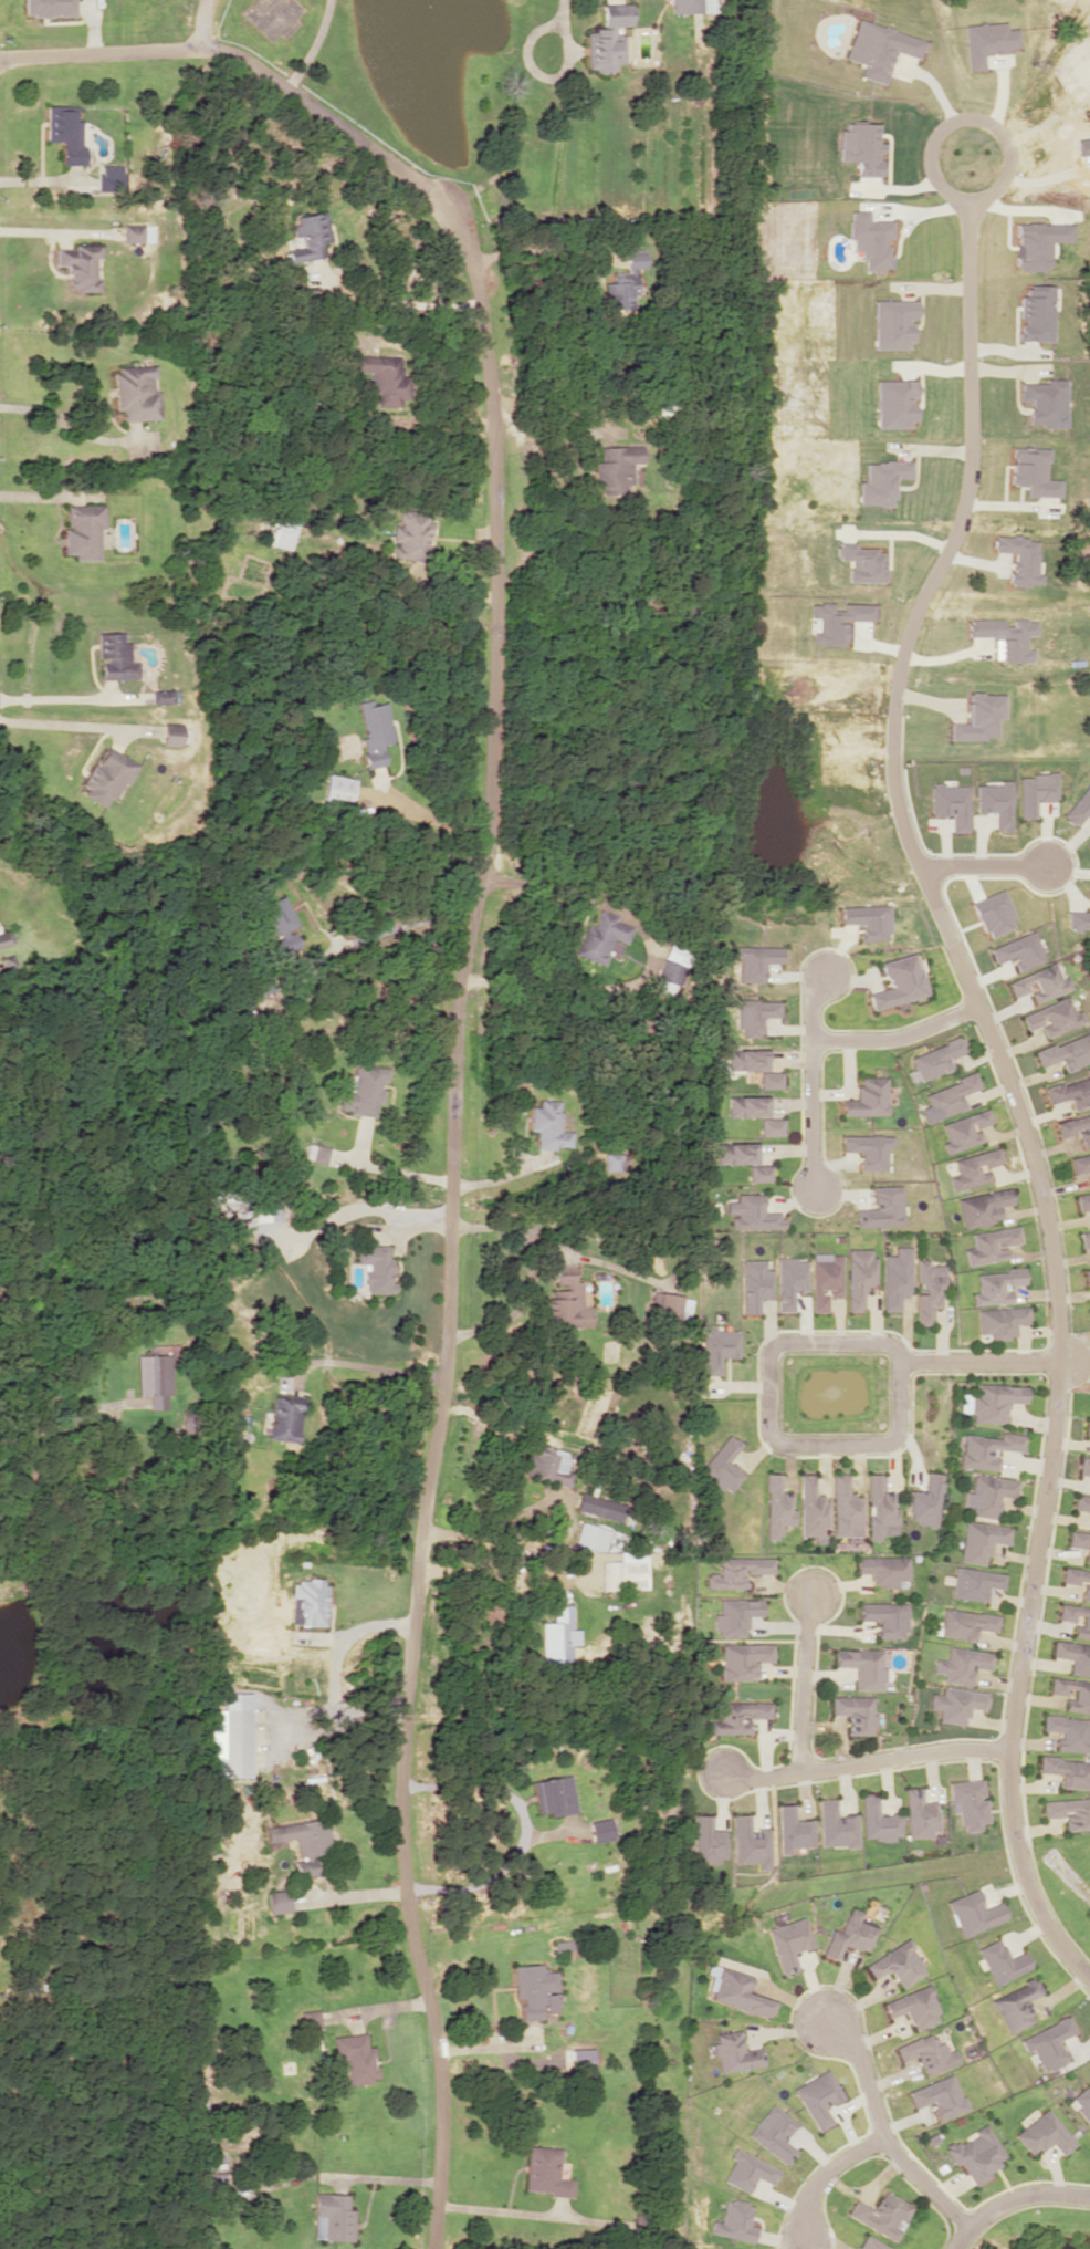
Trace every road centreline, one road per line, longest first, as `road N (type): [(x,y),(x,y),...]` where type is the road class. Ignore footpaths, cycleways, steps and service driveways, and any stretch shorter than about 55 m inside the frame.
road 1 (residential): [(1089,1974),(1045,1923),(1021,1871),(1010,1799),(1010,1733),(1058,1424),(1052,1248),(1013,1089),(898,810),(892,738),(899,662),(956,531),(964,489),(971,214)]
road 2 (residential): [(0,65),(229,52),(425,188),(465,241),(486,436),(490,778),(453,1006),(443,1397)]
road 3 (residential): [(430,2248),(440,2146),(437,2043),(412,1941),(399,1823),(419,1534),(443,1397)]
road 4 (residential): [(899,1364),(897,1443),(773,1444),(774,1346),(900,1346),(899,1364),(1060,1362)]
road 5 (residential): [(719,1777),(958,1747),(1010,1751)]
road 6 (residential): [(828,2019),(858,2057),(885,2137),(970,2230)]
road 7 (residential): [(971,214),(1003,181),(1006,155),(984,127),(960,123),(936,139),(929,163),(936,188),(971,214)]
road 8 (residential): [(820,973),(810,1014),(813,1190)]
road 9 (residential): [(811,1592),(800,1767)]
road 10 (residential): [(811,1040),(895,1041),(978,1008)]
road 11 (residential): [(952,2248),(992,2208),(1044,2189),(1089,2195)]
road 12 (residential): [(806,2248),(810,2197),(829,2170),(885,2137)]
road 13 (residential): [(922,871),(1048,866)]

